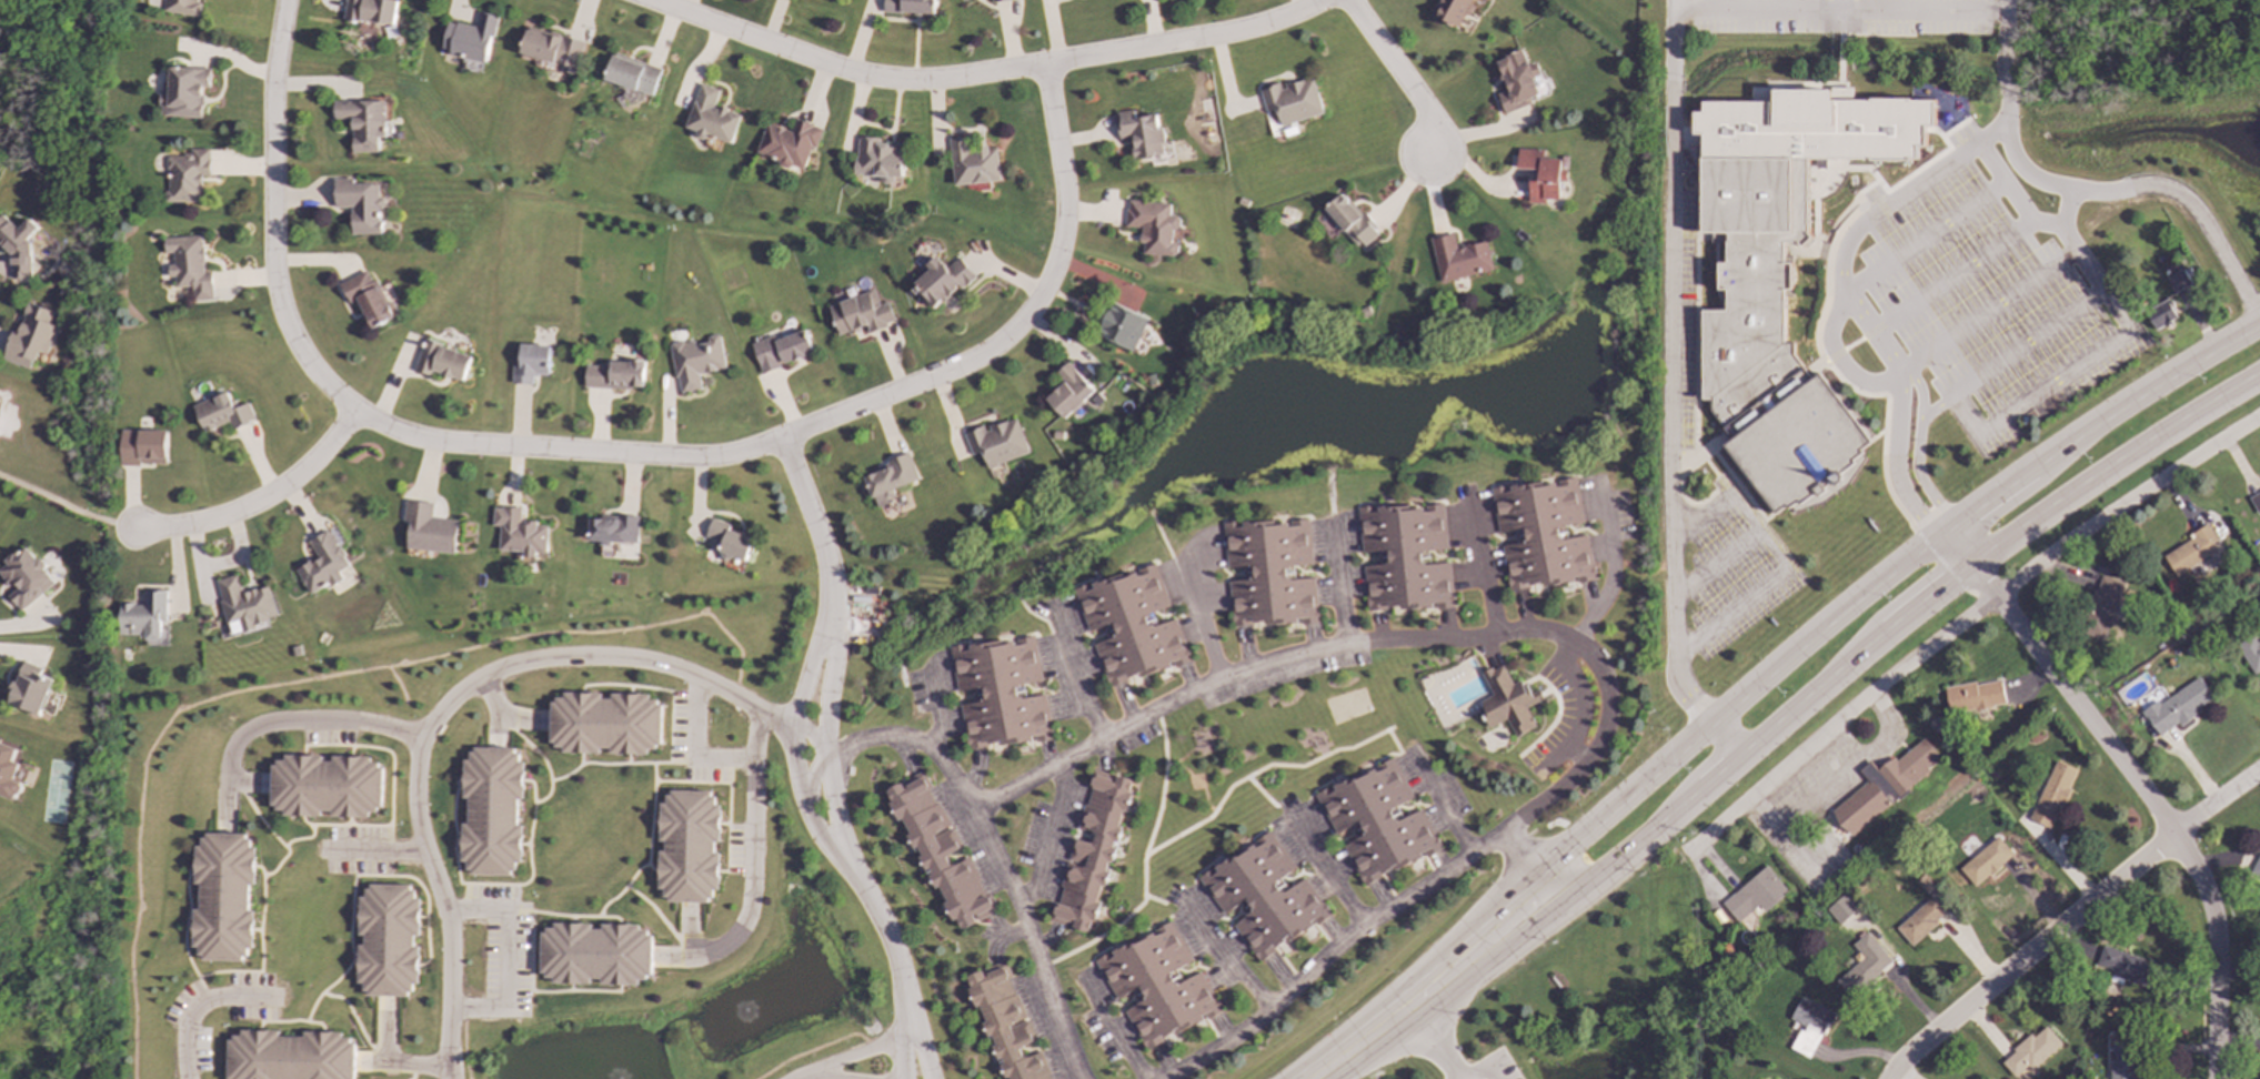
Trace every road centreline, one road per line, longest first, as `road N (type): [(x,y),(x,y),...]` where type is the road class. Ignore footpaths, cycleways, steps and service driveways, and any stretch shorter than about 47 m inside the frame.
road 1 (residential): [(1044,65),(1064,195),(1062,240),(1041,299),(980,359),(730,457),(440,445),(381,428),(346,406),(304,362),(280,310),(271,266),(272,85),(286,0)]
road 2 (secondary): [(2259,323),(2099,423),(1891,573),(1571,844),(1560,880)]
road 3 (residential): [(971,815),(1239,674),(1362,645),(1551,635),(1581,651),(1603,680),(1605,732),(1564,788),(1503,835)]
road 4 (secondary): [(1560,880),(1599,870),(1970,563),(2259,371)]
road 5 (residential): [(830,758),(794,726),(672,669),(619,658),(536,662),(501,667),(442,702),(423,730),(343,718),(253,727),(234,753),(230,815)]
road 6 (residential): [(1691,849),(2042,561),(2259,418)]
road 7 (residential): [(642,0),(843,72),(924,83),(1247,31),(1326,0)]
road 8 (residential): [(1946,532),(2174,836),(2217,922),(2213,1078)]
road 9 (residential): [(2259,778),(1956,1011),(1887,1078)]
road 10 (residential): [(1171,1078),(1265,1018),(1360,929),(1503,835)]
road 11 (residential): [(423,730),(411,799),(446,918),(444,1078)]
road 12 (secondary): [(1560,880),(1308,1078)]
road 13 (residential): [(754,713),(753,904),(744,932),(727,949),(666,961)]
road 14 (residential): [(971,815),(1021,912),(1081,1078)]
road 15 (residential): [(830,628),(794,726),(812,821),(854,880)]
road 16 (residential): [(353,412),(310,467),(274,495),(205,525),(138,531)]
road 17 (residential): [(854,880),(831,785),(830,628)]
road 18 (residential): [(805,801),(830,758),(891,738),(938,758),(971,815)]
road 19 (residential): [(779,441),(825,561),(830,628)]
road 20 (residential): [(1346,0),(1425,112),(1436,157)]
road 21 (residential): [(854,880),(887,937),(907,1015)]

